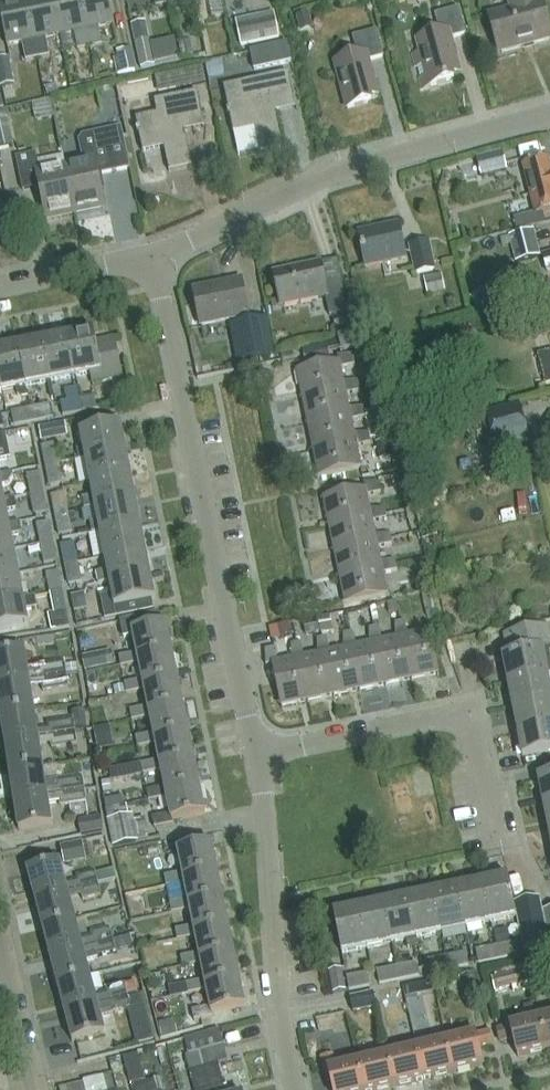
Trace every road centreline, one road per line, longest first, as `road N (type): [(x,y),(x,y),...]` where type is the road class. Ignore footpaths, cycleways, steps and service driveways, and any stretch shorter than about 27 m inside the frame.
road 1 (residential): [(260,755),(156,256)]
road 2 (residential): [(156,256),(316,179),(549,119)]
road 3 (residential): [(498,844),(472,714),(260,755)]
road 4 (residential): [(296,1089),(282,1021),(260,755)]
road 5 (residential): [(41,1089),(0,899)]
road 6 (residential): [(0,293),(156,256)]

